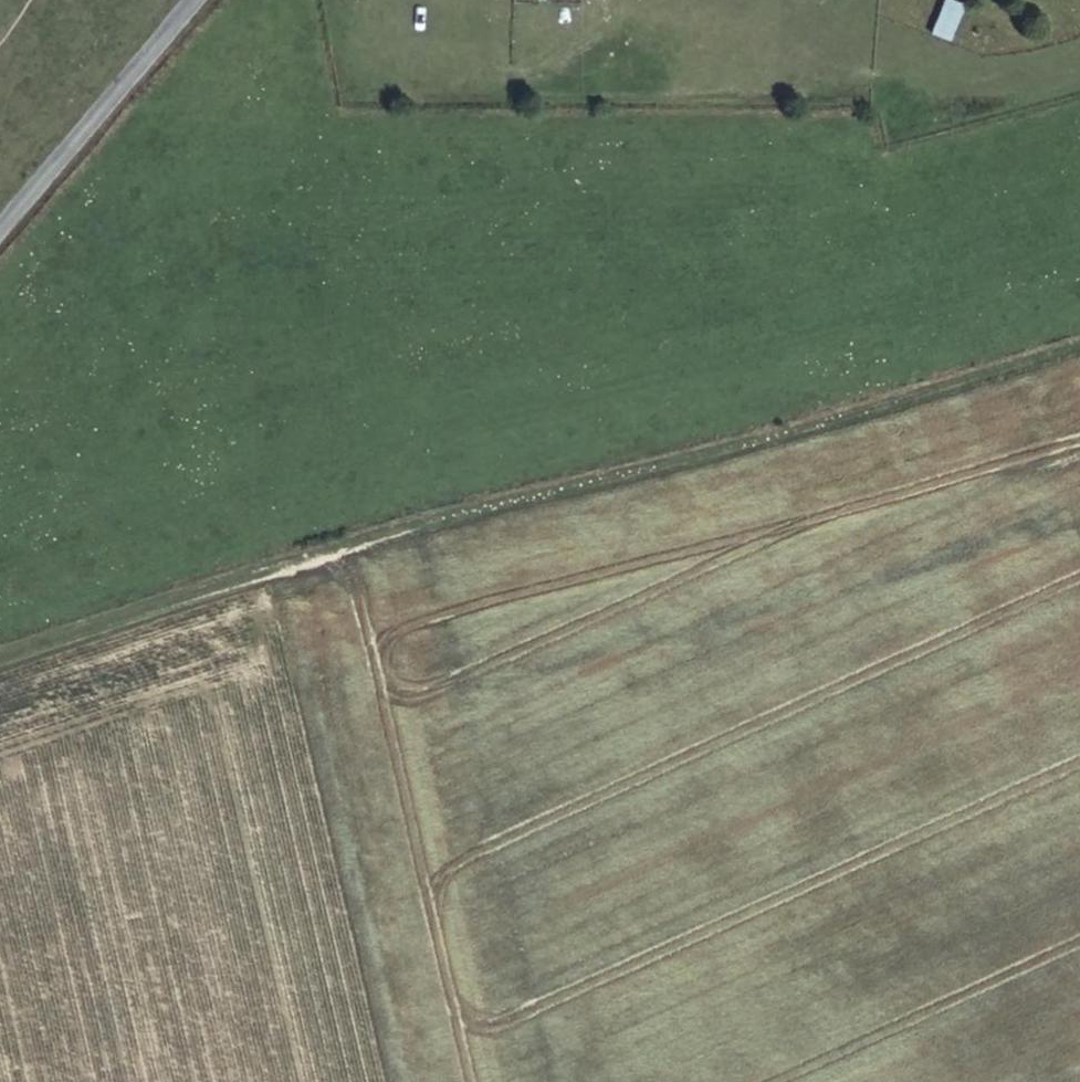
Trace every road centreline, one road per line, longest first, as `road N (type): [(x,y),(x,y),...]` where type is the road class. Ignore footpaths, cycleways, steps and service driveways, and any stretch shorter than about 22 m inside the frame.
road 1 (track): [(0,654),(458,505),(908,391),(1079,336)]
road 2 (unclassified): [(186,0),(0,230)]

